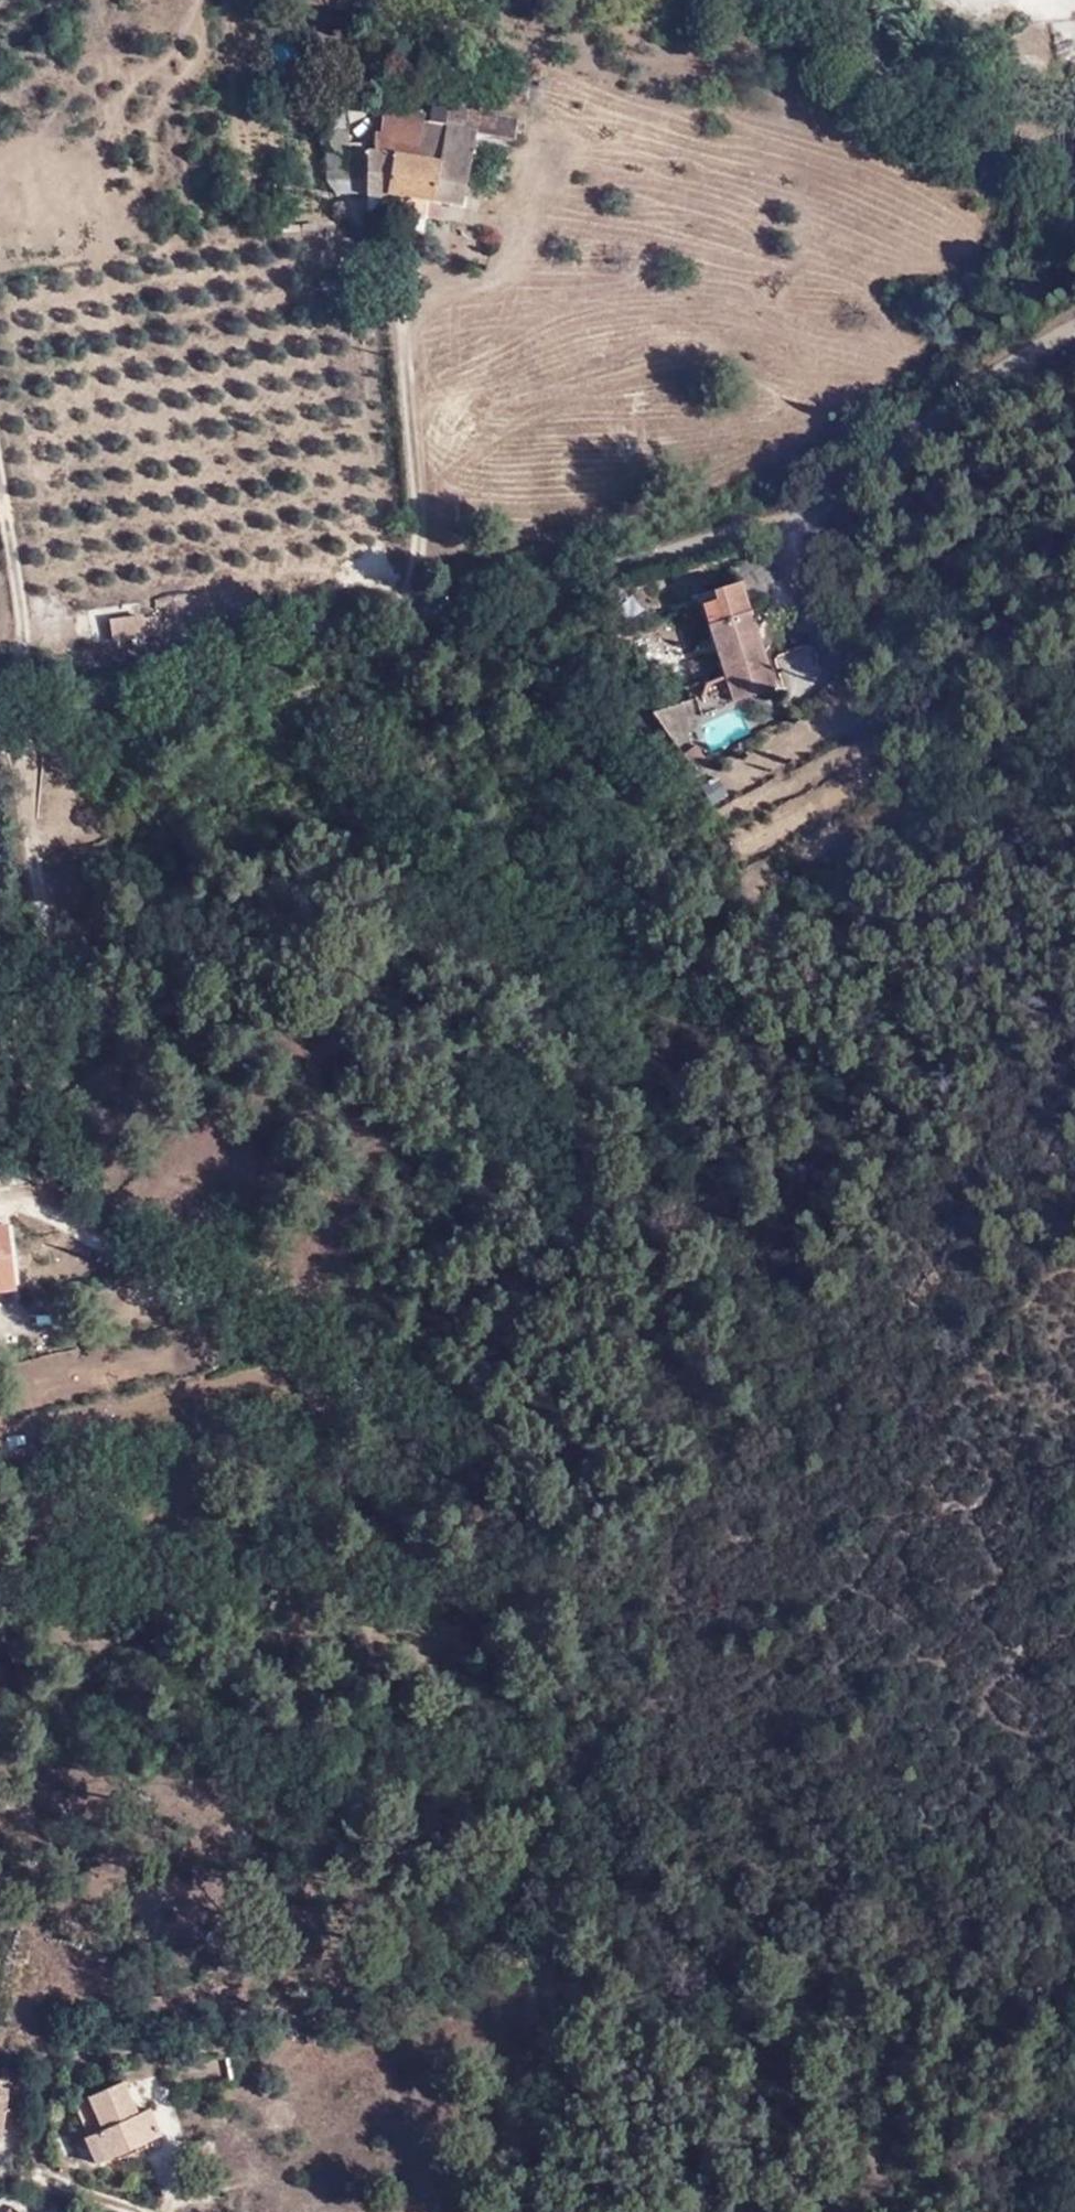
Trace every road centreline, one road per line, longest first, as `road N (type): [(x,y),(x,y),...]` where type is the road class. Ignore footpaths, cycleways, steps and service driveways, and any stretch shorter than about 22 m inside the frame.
road 1 (unclassified): [(419,610),(507,604),(792,520),(1074,328)]
road 2 (unclassified): [(0,732),(259,645),(419,610)]
road 3 (unclassified): [(419,610),(369,229)]

